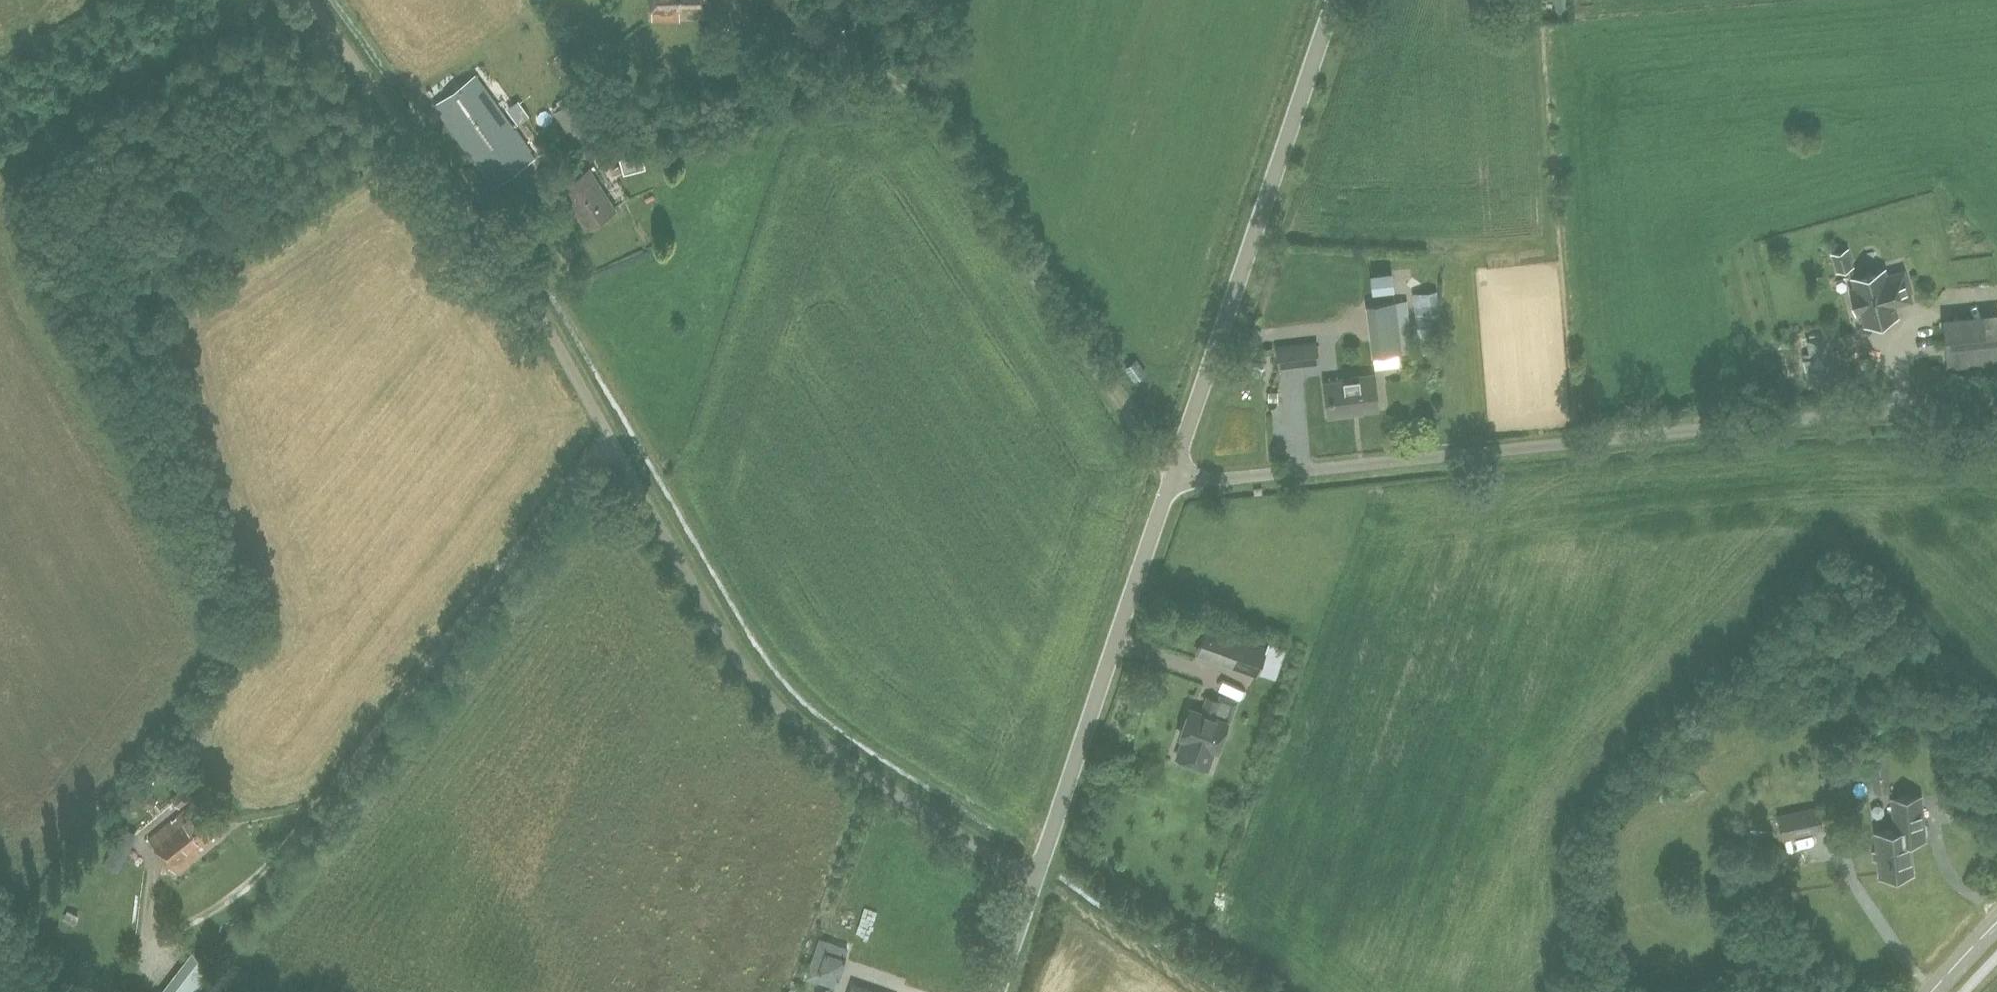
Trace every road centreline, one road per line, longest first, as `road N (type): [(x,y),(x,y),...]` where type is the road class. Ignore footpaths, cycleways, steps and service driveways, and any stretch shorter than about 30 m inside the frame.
road 1 (unclassified): [(1035,881),(818,741),(758,685),(540,316),(309,0)]
road 2 (unclassified): [(1169,484),(1996,400)]
road 3 (unclassified): [(1169,484),(1335,0)]
road 4 (unclassified): [(1035,881),(1169,484)]
road 5 (track): [(0,174),(247,0)]

